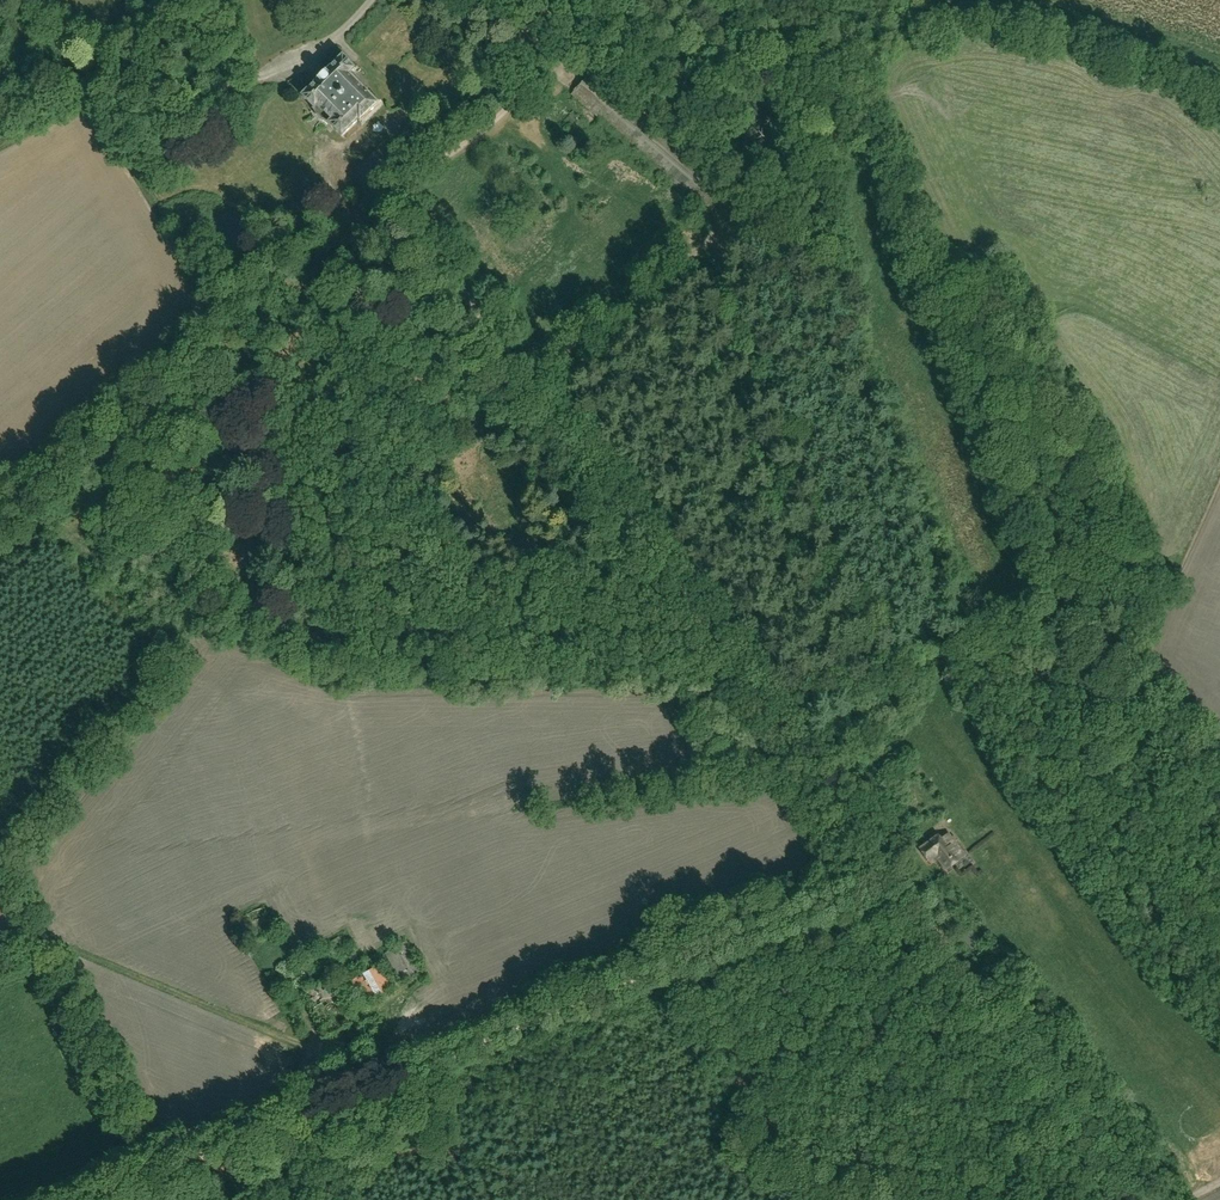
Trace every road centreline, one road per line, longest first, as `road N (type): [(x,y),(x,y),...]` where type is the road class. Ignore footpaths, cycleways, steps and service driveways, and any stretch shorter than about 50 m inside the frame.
road 1 (unclassified): [(301,1113),(891,876)]
road 2 (unclassified): [(527,380),(391,194),(558,61),(521,0)]
road 3 (unclassified): [(775,718),(527,380)]
road 4 (unclassified): [(775,718),(1151,573)]
road 5 (unclassified): [(1129,1199),(891,876)]
road 6 (unclassified): [(527,380),(765,187)]
road 7 (unclassified): [(765,187),(595,40),(529,0)]
road 8 (unclassified): [(369,0),(335,40),(256,73),(199,85),(106,69)]
road 9 (unclassified): [(86,1199),(301,1113)]
road 10 (unclassified): [(891,876),(775,718)]
road 11 (unclassified): [(765,187),(861,108)]

